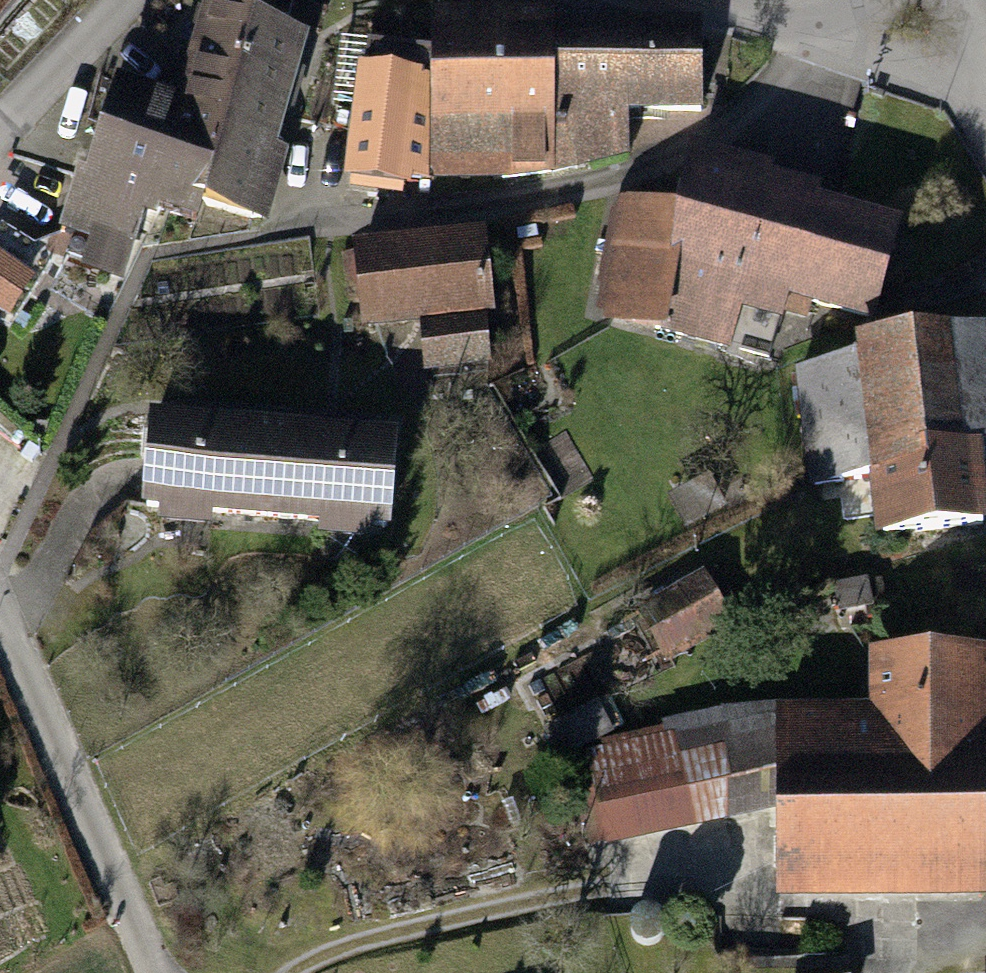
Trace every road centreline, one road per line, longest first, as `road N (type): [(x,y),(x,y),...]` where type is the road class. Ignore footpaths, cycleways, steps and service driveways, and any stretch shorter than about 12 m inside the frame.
road 1 (residential): [(292,972),(310,958),(441,919),(595,889),(985,890)]
road 2 (residential): [(0,613),(155,972)]
road 3 (unclassified): [(985,104),(809,26)]
road 4 (residential): [(117,0),(0,131)]

